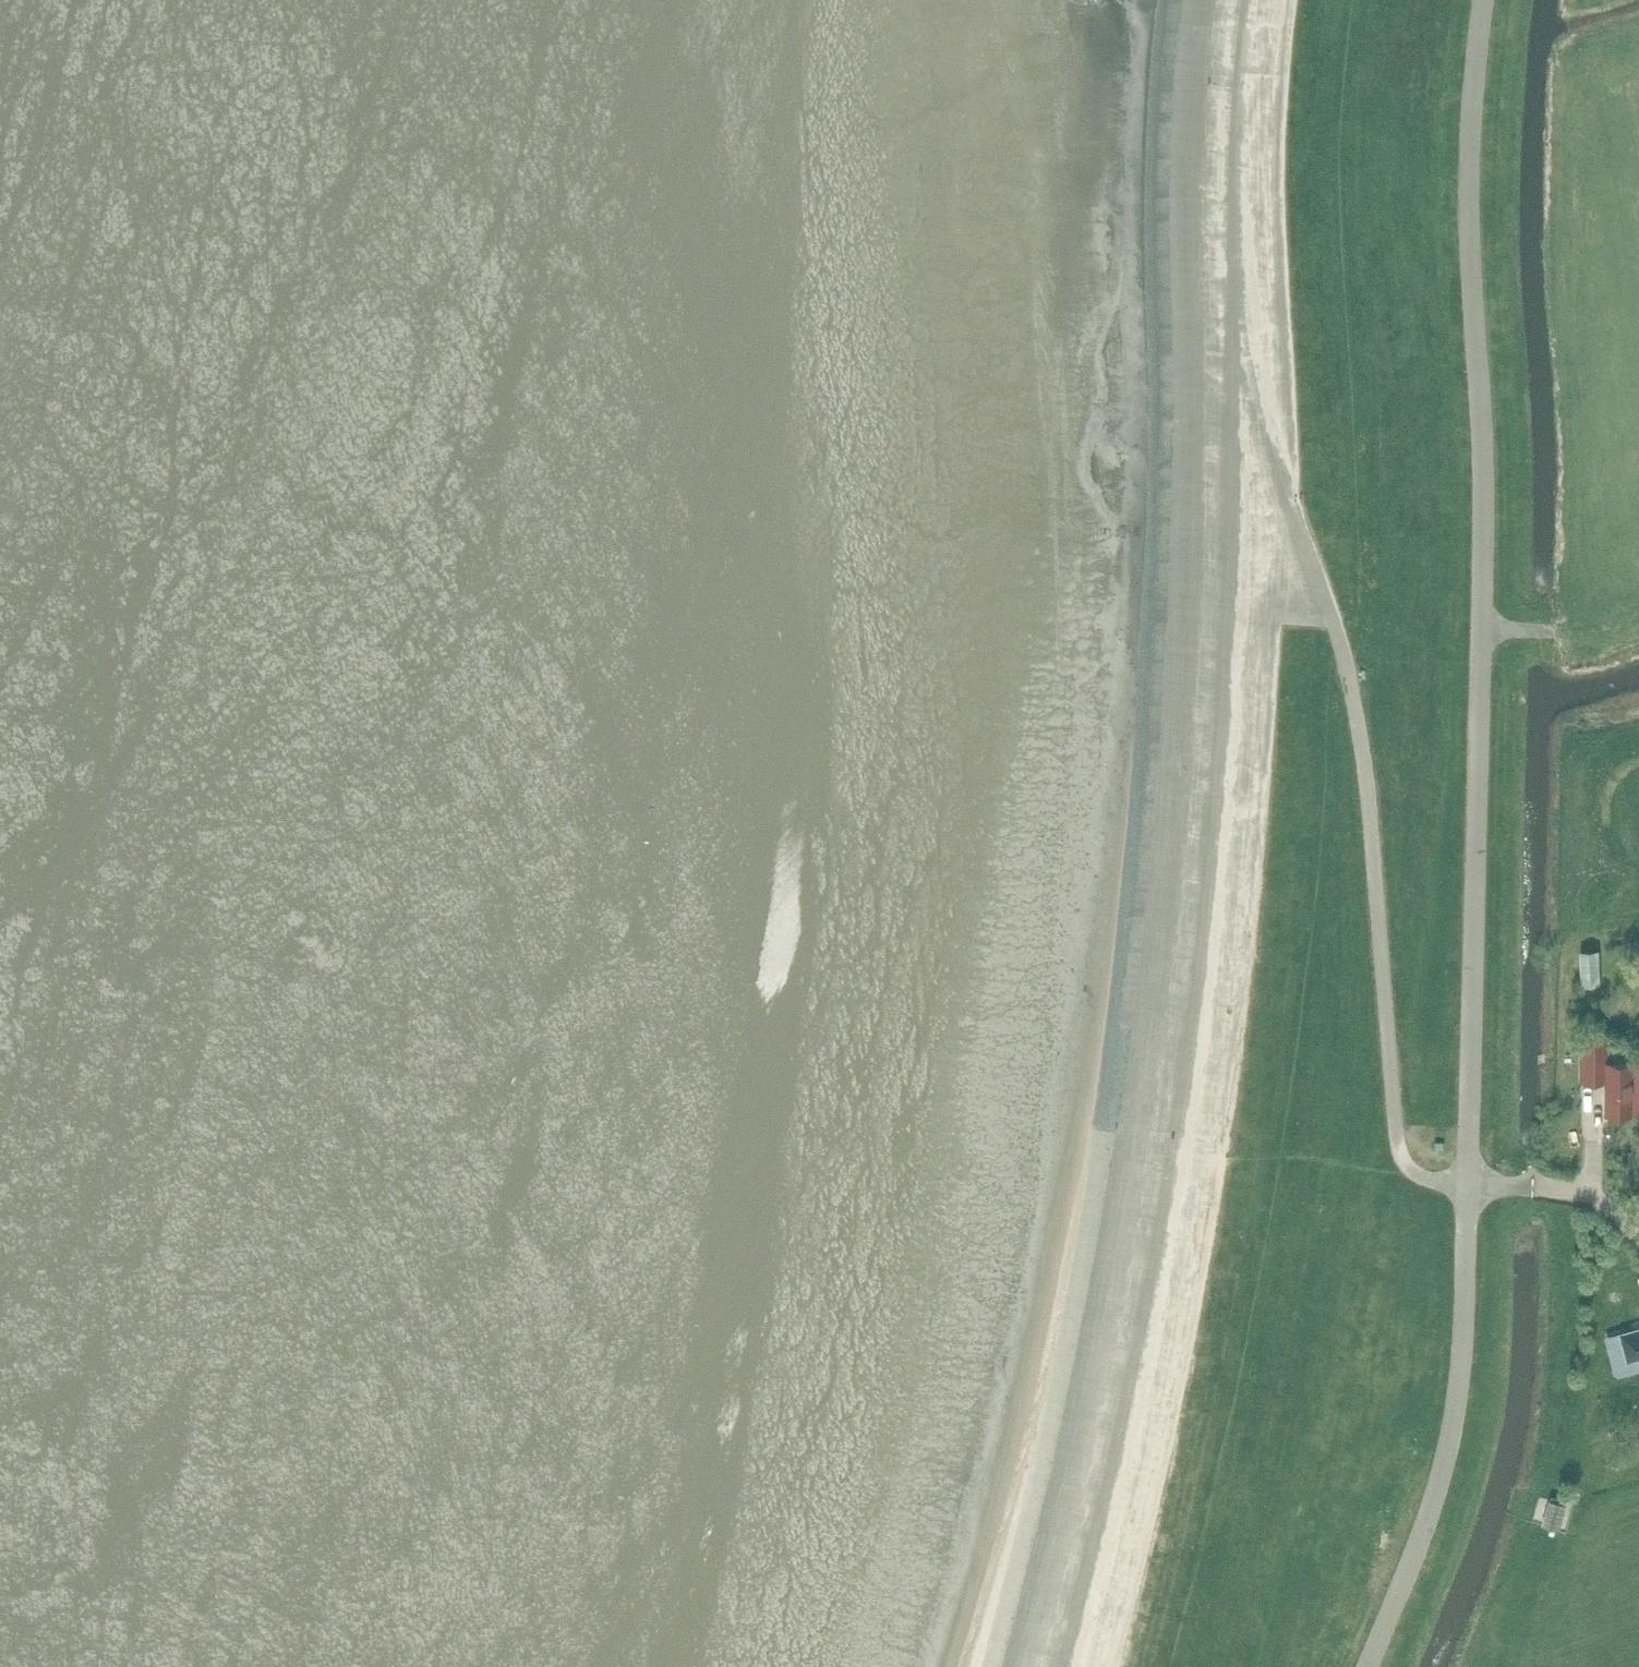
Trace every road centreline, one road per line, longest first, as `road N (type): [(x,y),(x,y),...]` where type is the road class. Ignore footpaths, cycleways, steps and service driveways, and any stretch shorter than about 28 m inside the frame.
road 1 (unclassified): [(1469,1184),(1482,609),(1468,152),(1483,0)]
road 2 (unclassified): [(1365,1666),(1452,1442),(1469,1184)]
road 3 (unclassified): [(1638,1231),(1602,1197),(1469,1184)]

